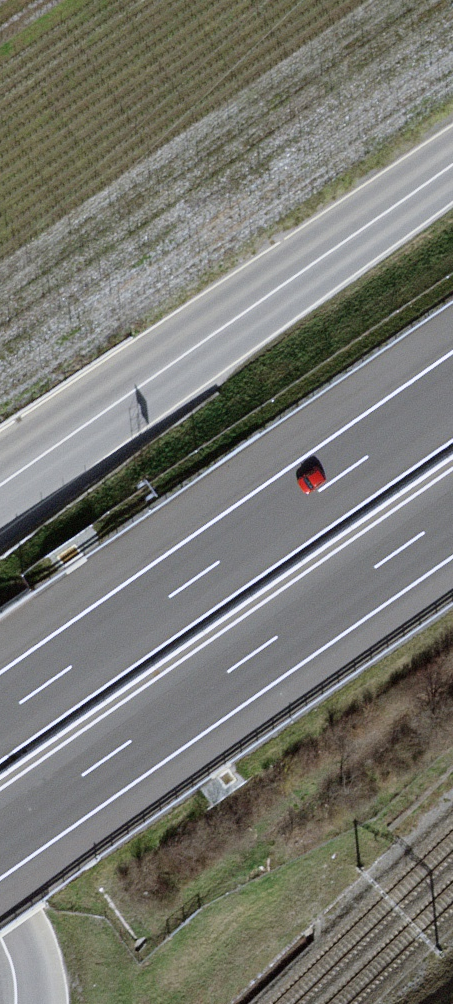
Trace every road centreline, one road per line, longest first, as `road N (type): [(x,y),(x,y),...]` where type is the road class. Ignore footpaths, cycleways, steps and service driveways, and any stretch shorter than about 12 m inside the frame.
road 1 (motorway): [(0,836),(452,515)]
road 2 (unclassified): [(0,483),(452,163)]
road 3 (motorway): [(452,396),(0,716)]

